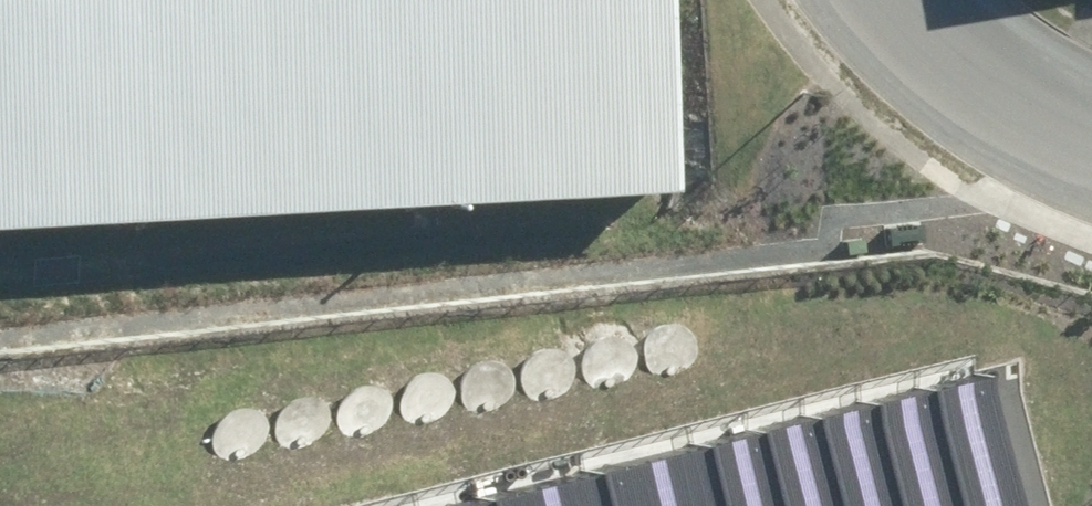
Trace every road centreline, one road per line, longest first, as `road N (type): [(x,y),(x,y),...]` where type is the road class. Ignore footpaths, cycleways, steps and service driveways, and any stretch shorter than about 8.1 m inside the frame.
road 1 (unclassified): [(1091,153),(1059,148),(890,36),(874,0)]

